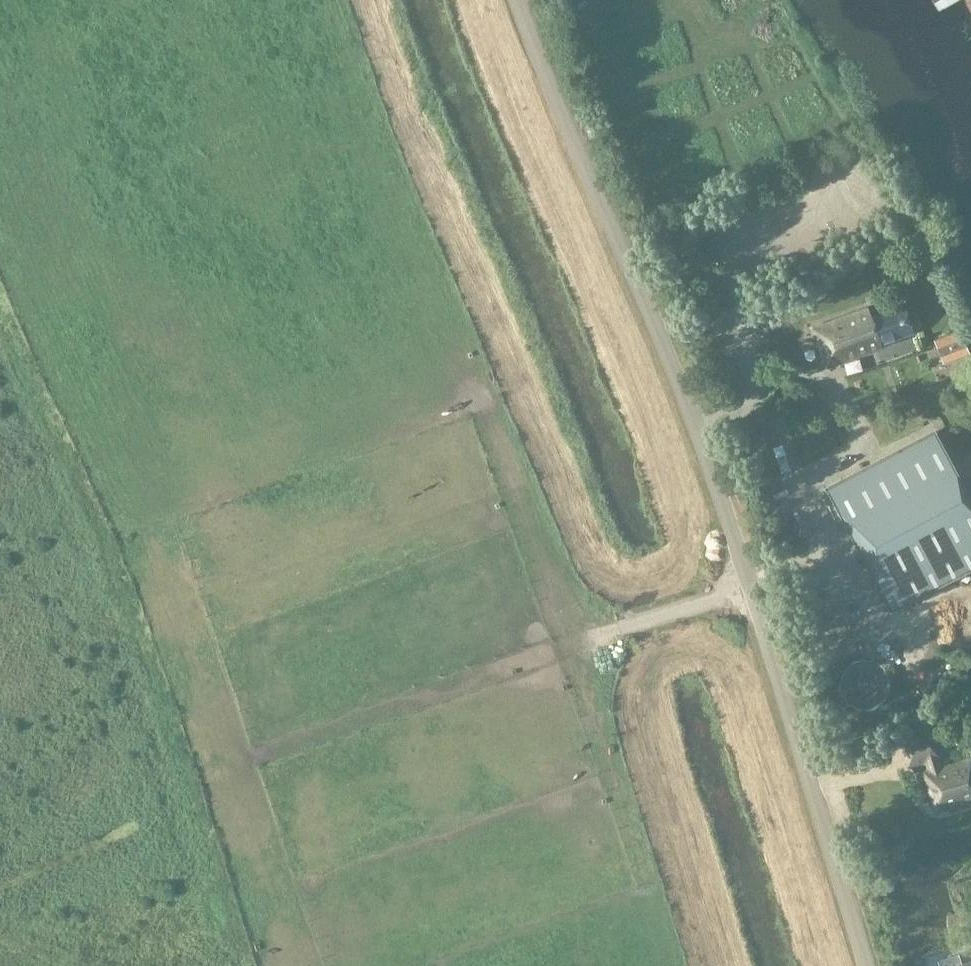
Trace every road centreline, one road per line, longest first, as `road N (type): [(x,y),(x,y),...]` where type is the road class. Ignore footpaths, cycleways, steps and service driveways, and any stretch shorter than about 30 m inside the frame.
road 1 (unclassified): [(866,965),(706,456),(518,0)]

